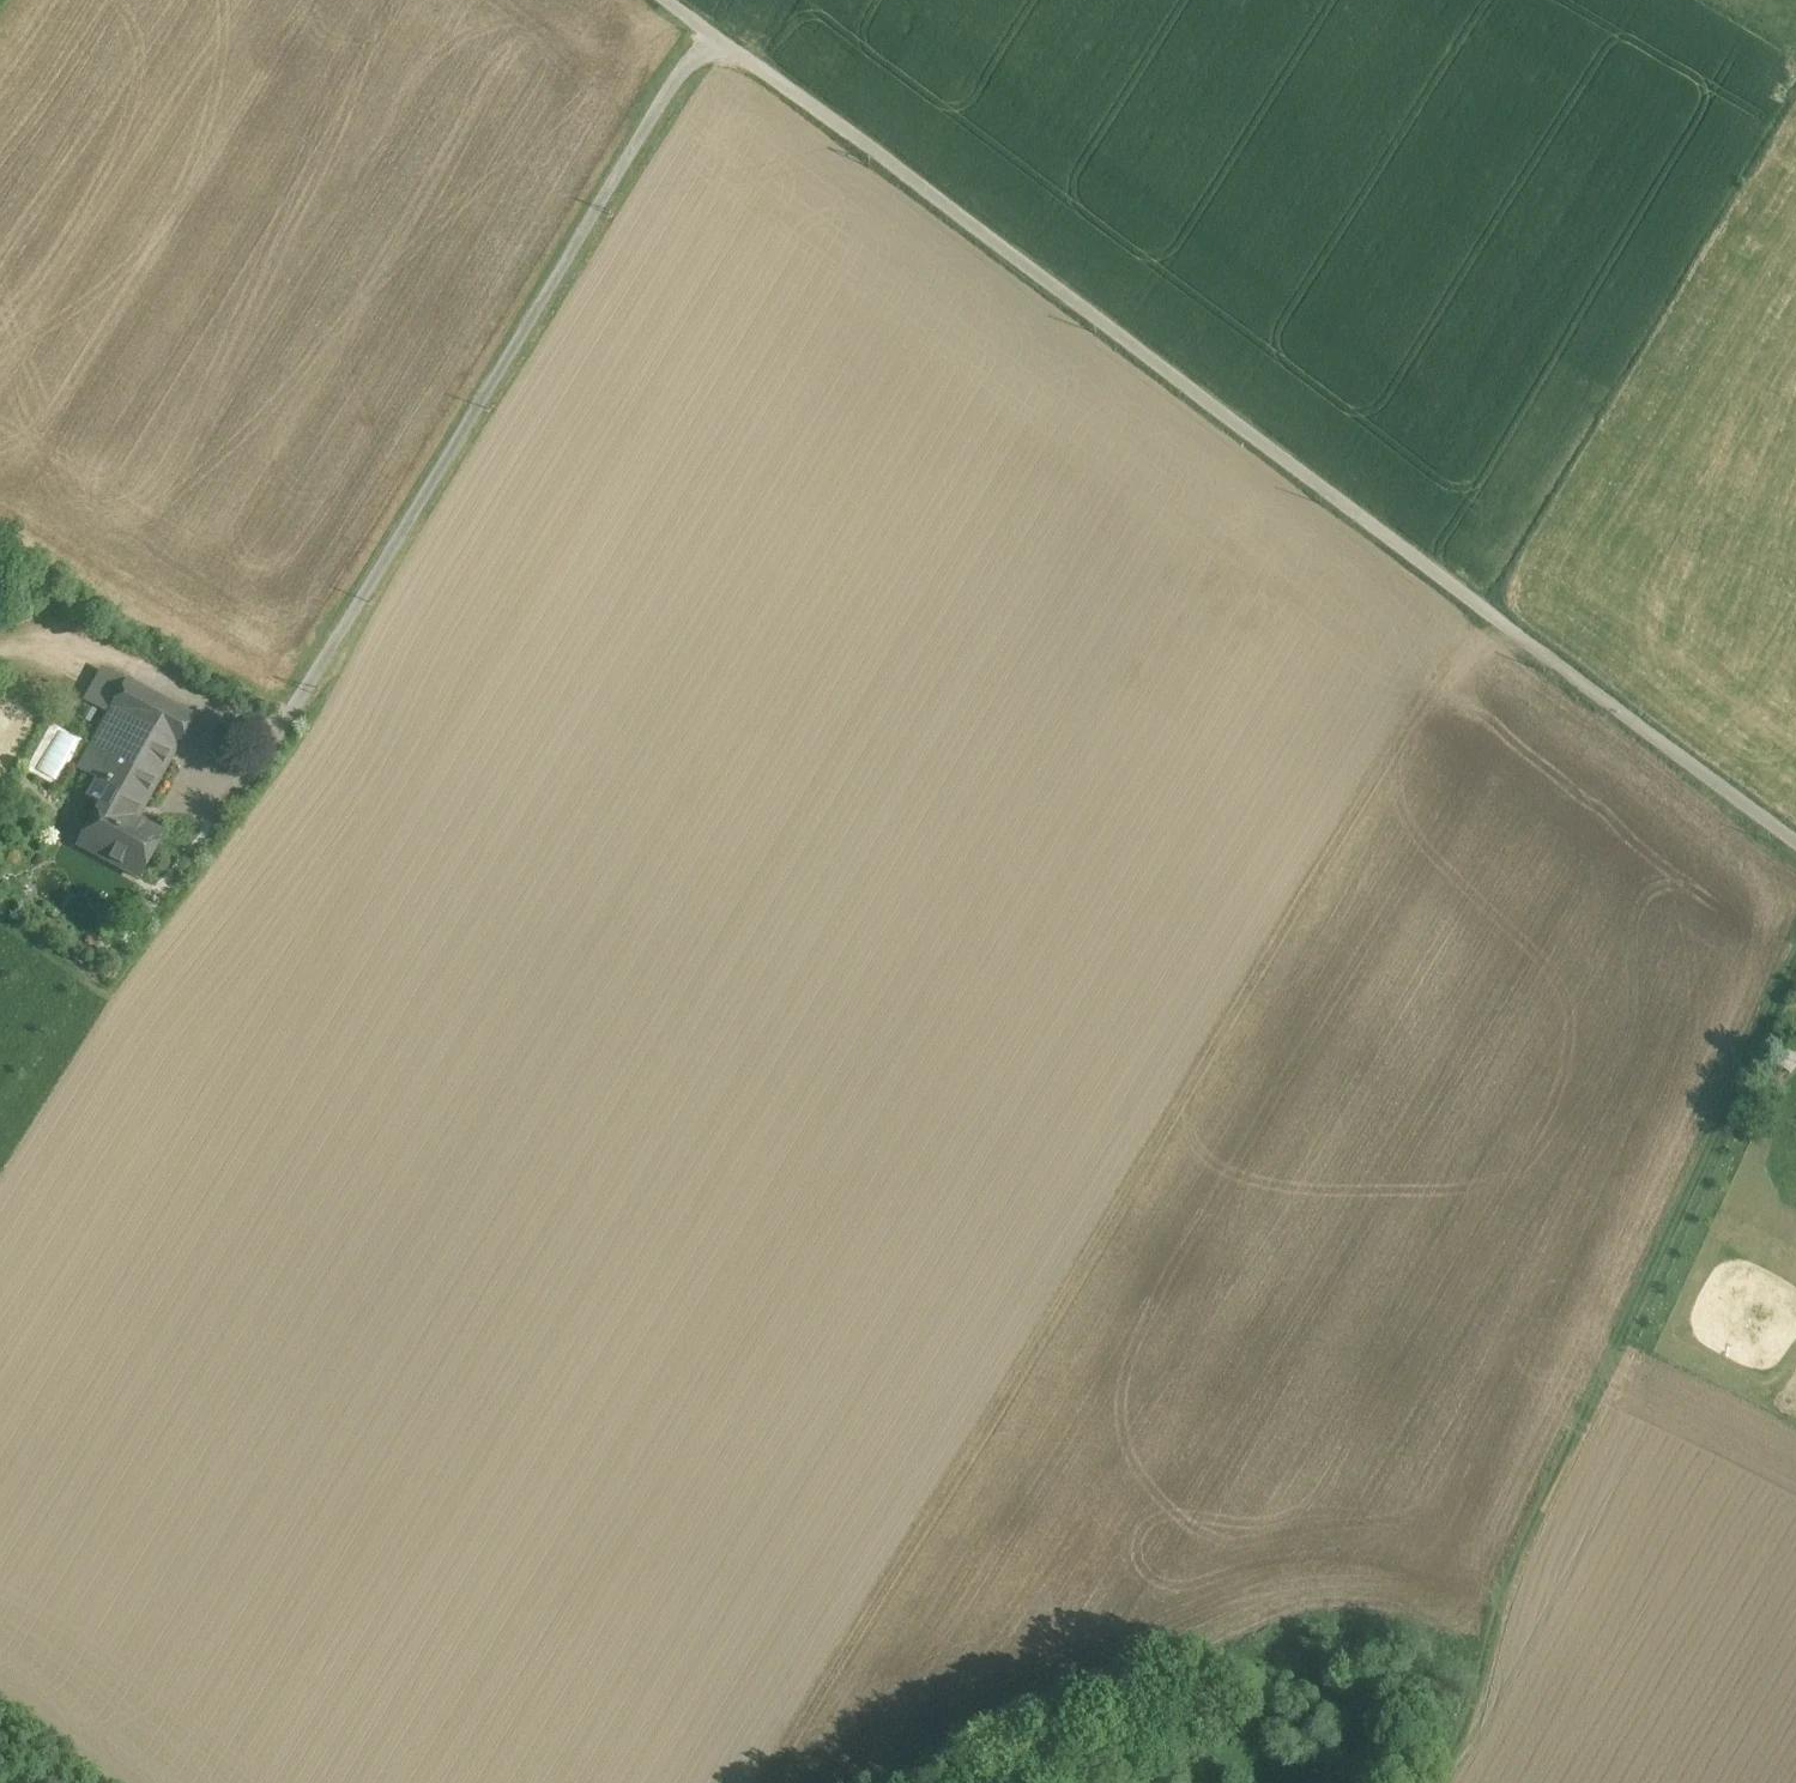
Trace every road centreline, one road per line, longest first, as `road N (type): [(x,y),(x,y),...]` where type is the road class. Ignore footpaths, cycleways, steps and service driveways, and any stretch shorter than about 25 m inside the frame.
road 1 (track): [(1795,829),(683,0)]
road 2 (track): [(710,20),(293,709)]

